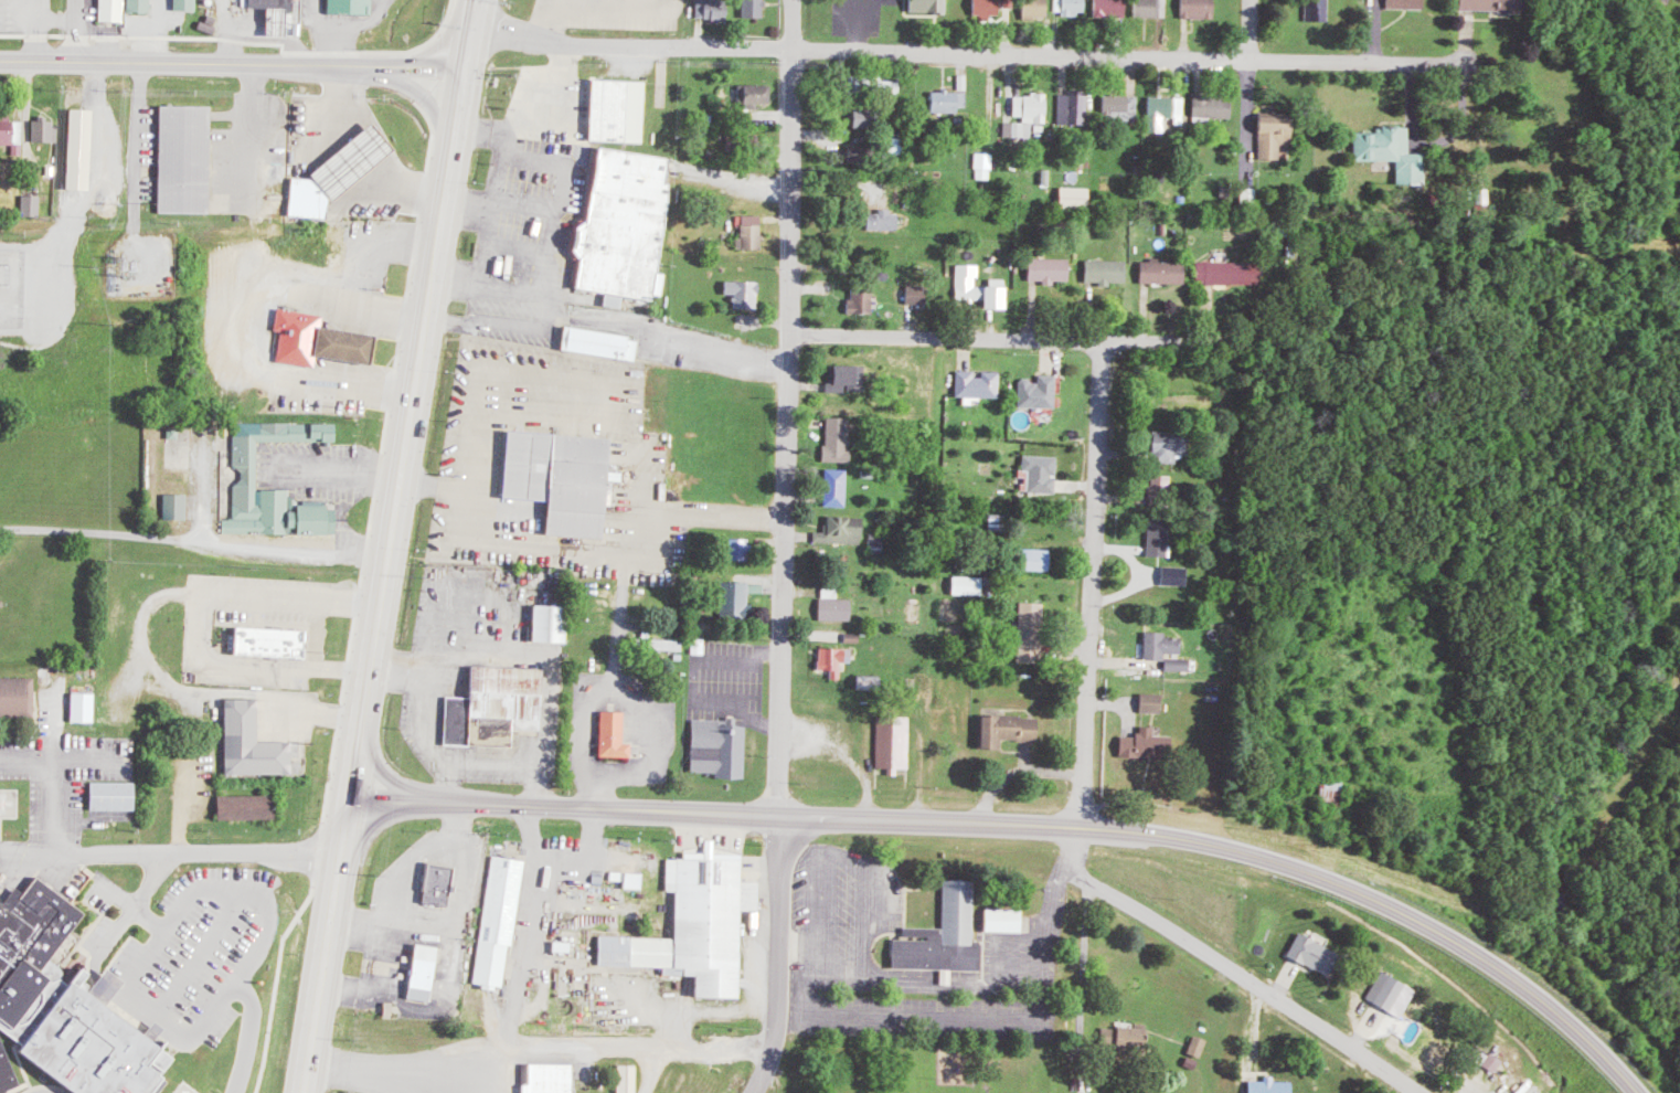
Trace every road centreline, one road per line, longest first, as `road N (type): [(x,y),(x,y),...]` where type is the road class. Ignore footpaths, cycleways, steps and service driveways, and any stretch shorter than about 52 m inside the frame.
road 1 (secondary): [(1627,1092),(1444,937),(1318,878),(1194,841),(982,824),(350,802)]
road 2 (residential): [(778,818),(794,0)]
road 3 (primary): [(350,802),(478,47)]
road 4 (residential): [(794,47),(1507,73)]
road 5 (residential): [(1066,869),(1083,775),(1100,343)]
road 6 (secondary): [(478,47),(412,66),(0,65)]
road 7 (residential): [(1211,346),(791,336)]
road 8 (residential): [(1418,1092),(1066,869)]
road 9 (residential): [(478,47),(794,47)]
road 10 (primary): [(303,1092),(350,802)]
road 11 (residential): [(778,818),(775,1042),(755,1092)]

